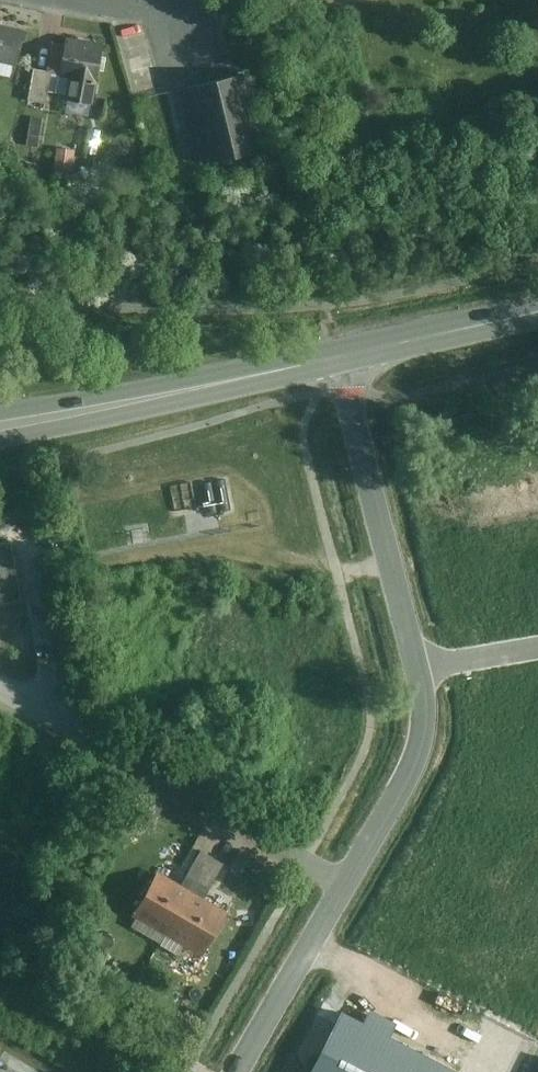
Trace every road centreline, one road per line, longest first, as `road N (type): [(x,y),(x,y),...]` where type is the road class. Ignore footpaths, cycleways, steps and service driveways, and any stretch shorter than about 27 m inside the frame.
road 1 (residential): [(239,1071),(399,794),(423,738),(420,670)]
road 2 (residential): [(420,670),(335,359)]
road 3 (secondary): [(335,359),(39,419)]
road 4 (secondary): [(537,313),(335,359)]
road 5 (residential): [(72,0),(215,21)]
road 6 (residential): [(420,670),(537,650)]

